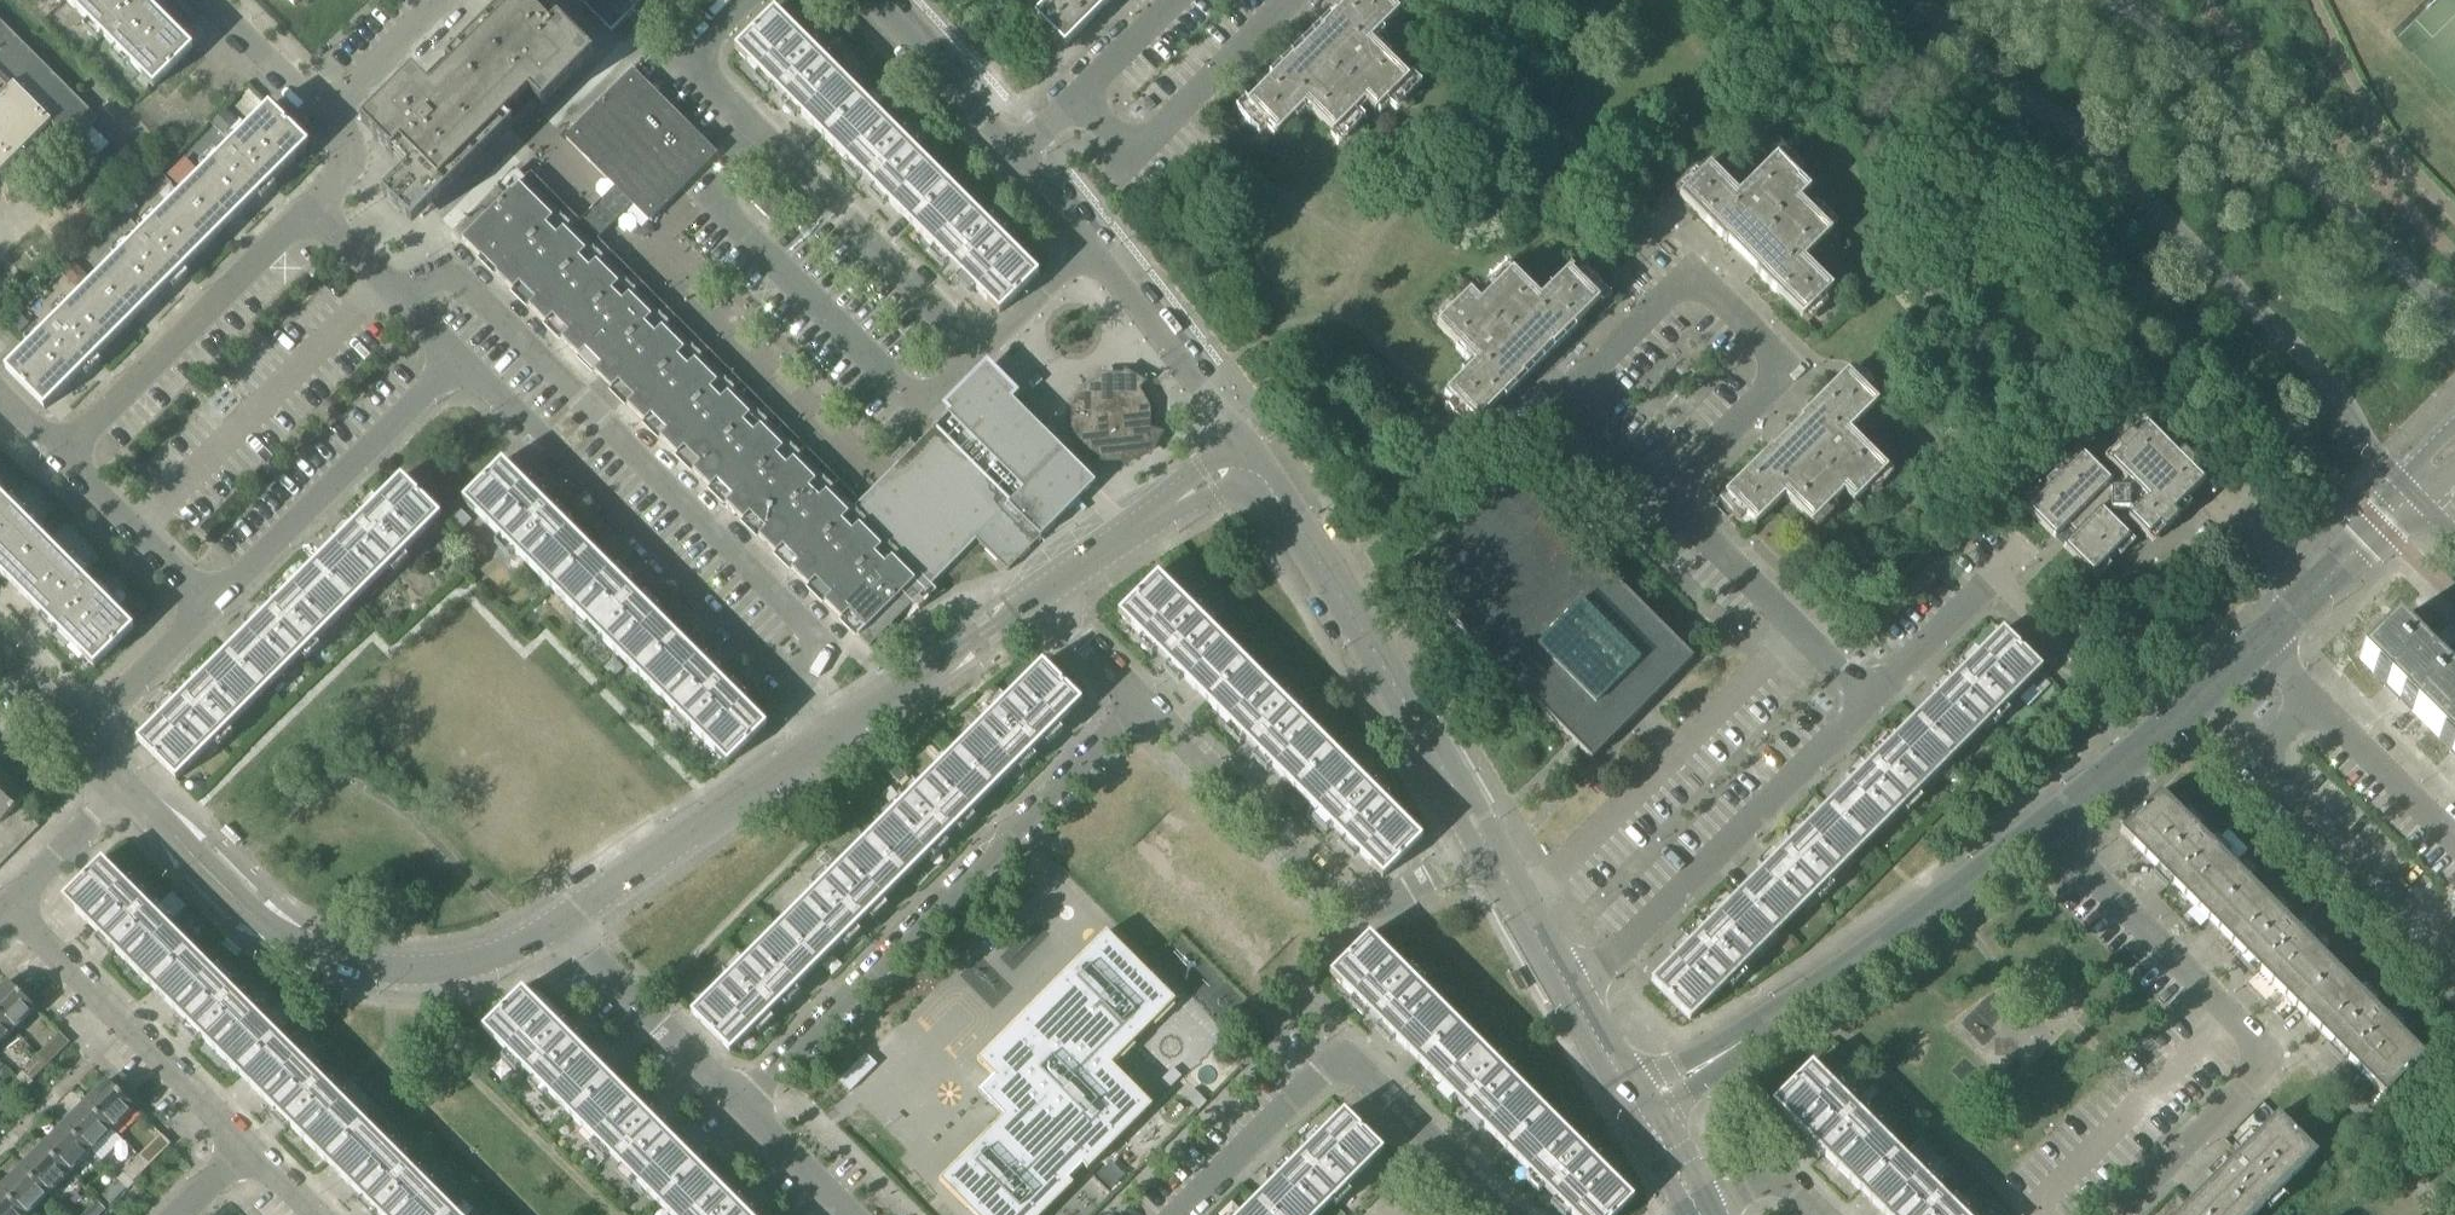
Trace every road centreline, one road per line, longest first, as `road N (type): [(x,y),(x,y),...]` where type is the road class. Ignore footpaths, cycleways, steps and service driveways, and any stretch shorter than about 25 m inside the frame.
road 1 (tertiary): [(1921,0),(1997,75),(2071,126),(2340,393),(2364,437),(2415,495)]
road 2 (residential): [(745,0),(688,60),(985,357),(1091,248)]
road 3 (residential): [(1135,704),(728,1096)]
road 4 (residential): [(838,733),(457,362)]
road 5 (residential): [(2119,1214),(2254,1083),(2265,1054),(2052,828)]
road 6 (residential): [(564,922),(497,954),(439,968),(372,967),(313,949),(234,897),(128,787)]
road 7 (residential): [(1639,1112),(2052,828)]
road 8 (tertiary): [(2454,318),(2187,50),(2115,0)]
road 9 (residential): [(1661,493),(1561,397),(1647,311),(1691,273),(1774,352),(1784,366),(1777,380)]
road 10 (residential): [(1477,834),(1442,849),(1373,924),(1135,704)]
road 11 (residential): [(1184,1214),(1346,1056),(1515,1214)]
road 12 (residential): [(1477,834),(1325,570),(1245,456)]
road 13 (residential): [(1570,998),(1870,701)]
road 14 (residential): [(1520,904),(1800,630)]
road 15 (residential): [(315,217),(56,465)]
road 16 (residential): [(209,610),(457,362)]
road 17 (residential): [(248,1153),(5,910)]
road 18 (residential): [(838,733),(564,922)]
road 19 (residential): [(2315,710),(2269,757),(2454,946)]
road 20 (residential): [(1080,96),(1138,153),(1292,0)]
road 21 (residential): [(2052,828),(2264,641)]
road 22 (residential): [(1245,456),(1091,248)]
road 23 (residential): [(1040,592),(838,733)]
road 24 (residential): [(1245,456),(1040,592)]
road 25 (residential): [(564,922),(728,1096)]
road 26 (residential): [(1870,701),(2022,549)]
road 27 (residential): [(209,610),(56,465)]
road 28 (residential): [(1015,149),(868,0)]
road 29 (residential): [(457,362),(315,217)]
road 30 (residential): [(2454,847),(2315,710)]
road 31 (residential): [(1800,630),(1661,493)]
road 32 (residential): [(81,737),(209,610)]
road 33 (residential): [(5,910),(128,787)]
road 34 (residential): [(728,1096),(849,1214)]
road 35 (residential): [(331,118),(214,0)]
road 36 (residential): [(331,118),(442,0)]
road 37 (residential): [(1777,380),(1661,493)]
road 38 (residential): [(2309,599),(2415,495)]
road 39 (residential): [(1135,704),(1040,592)]
road 40 (residential): [(1639,1112),(1570,998)]
road 41 (residential): [(2309,599),(2221,507)]
road 42 (residential): [(1817,1214),(1785,1183),(1710,1214)]
road 43 (residential): [(1091,248),(1015,149)]
road 44 (residential): [(1702,1214),(1639,1112)]

